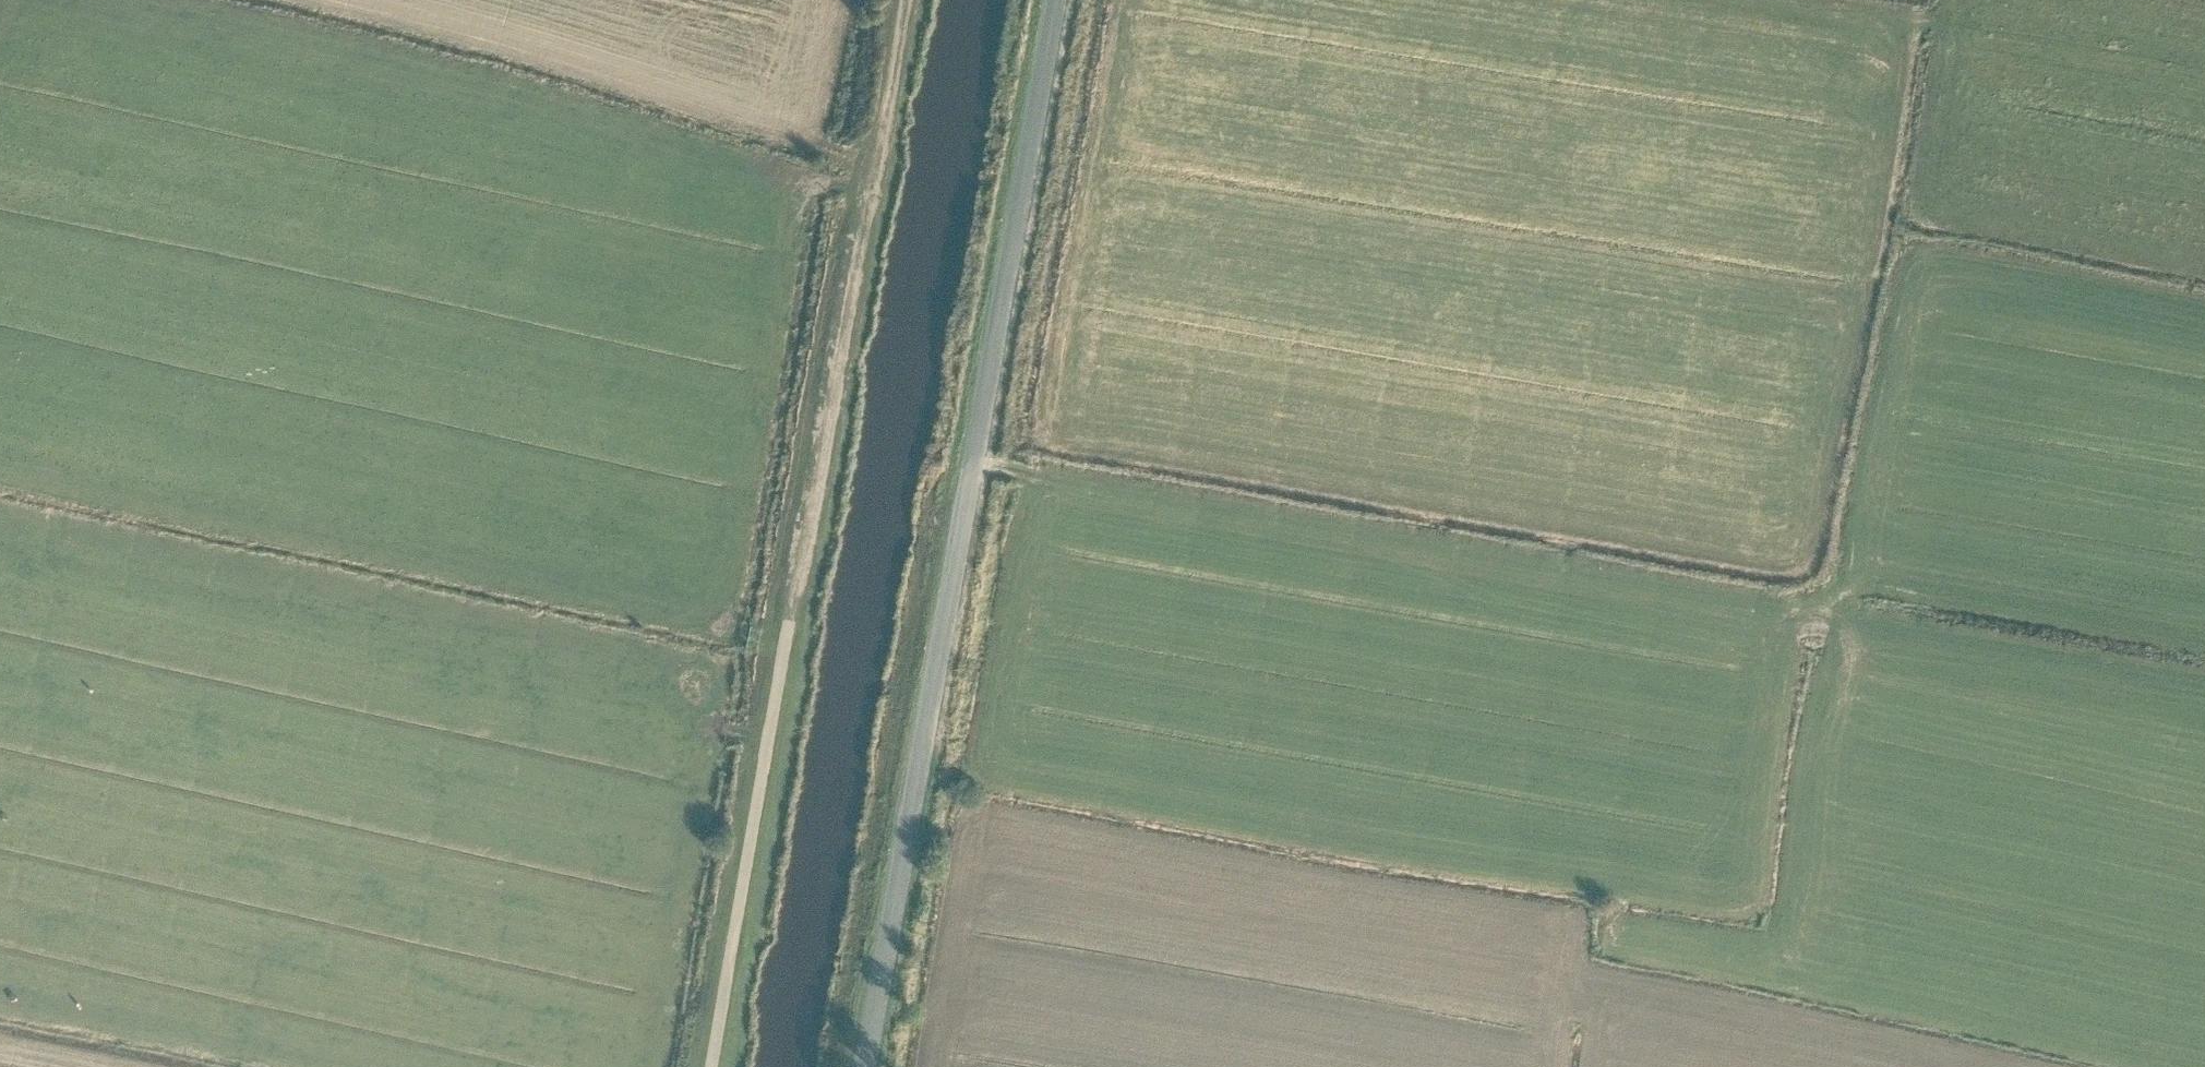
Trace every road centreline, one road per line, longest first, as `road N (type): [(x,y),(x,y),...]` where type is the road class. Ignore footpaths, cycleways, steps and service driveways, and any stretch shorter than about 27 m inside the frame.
road 1 (track): [(709,1066),(901,0)]
road 2 (tertiary): [(867,1066),(1058,0)]

